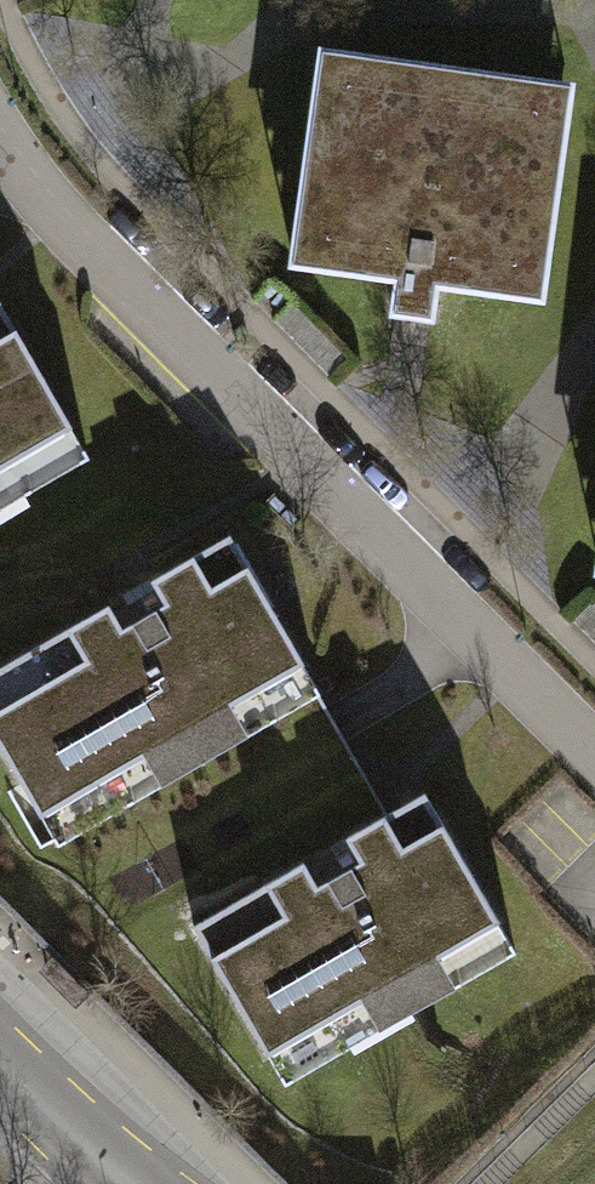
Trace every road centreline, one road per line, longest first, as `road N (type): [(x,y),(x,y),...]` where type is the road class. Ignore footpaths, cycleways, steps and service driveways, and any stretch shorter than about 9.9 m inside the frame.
road 1 (residential): [(0,143),(14,174),(594,756)]
road 2 (secondary): [(132,1183),(0,1060)]

